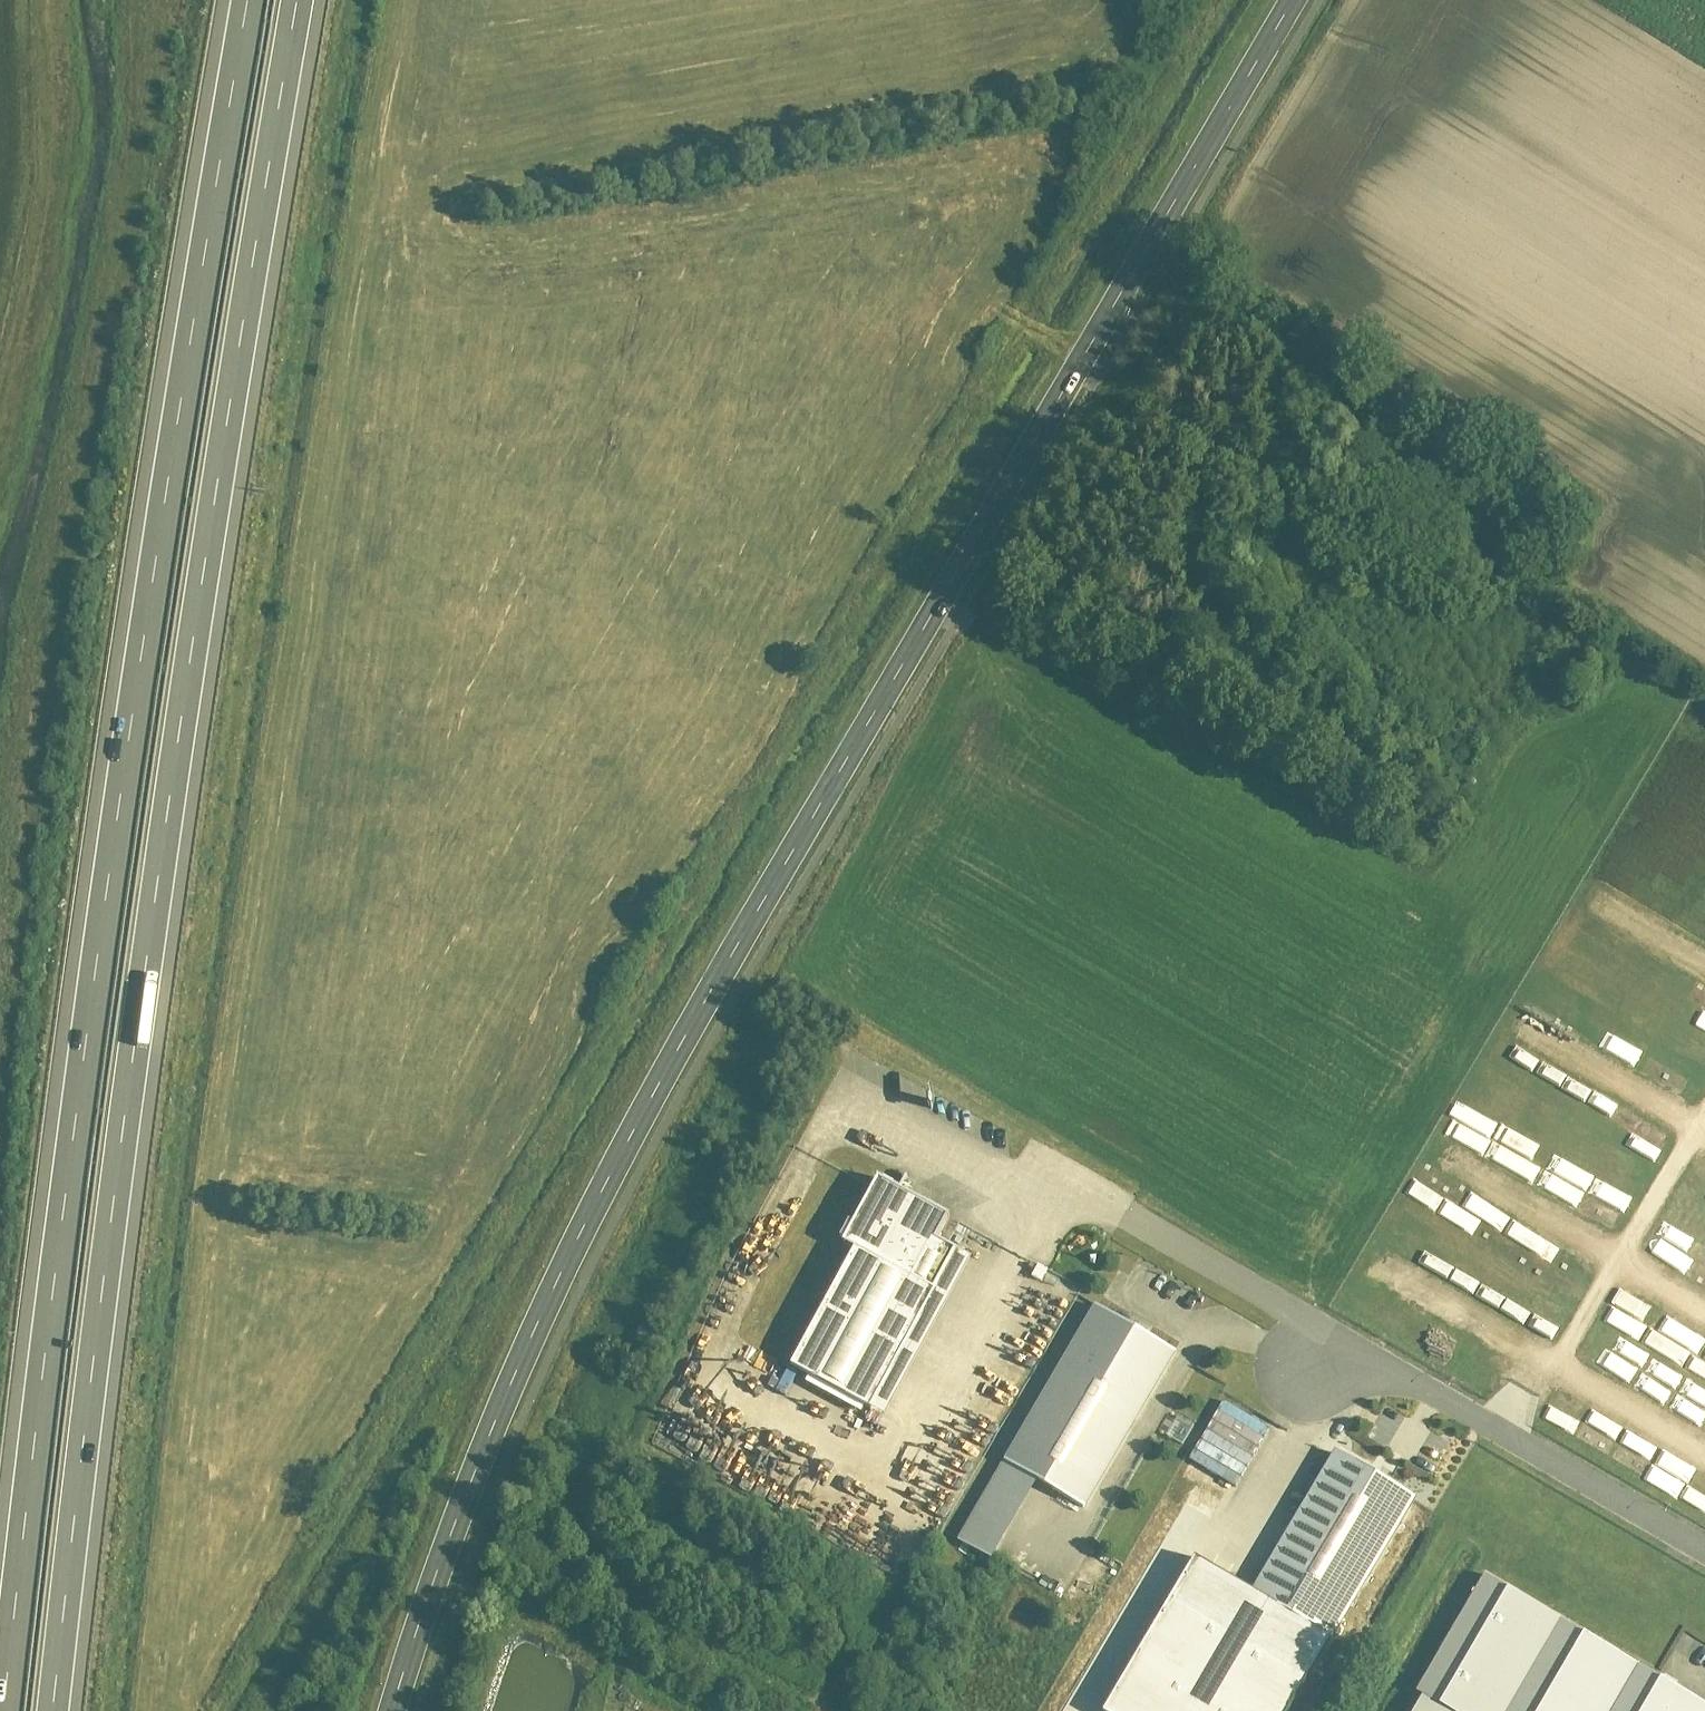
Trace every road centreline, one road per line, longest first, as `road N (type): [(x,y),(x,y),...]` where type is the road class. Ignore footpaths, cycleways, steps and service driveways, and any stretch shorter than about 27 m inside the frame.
road 1 (tertiary): [(393,1710),(507,1391),(713,992),(1292,0)]
road 2 (motorway): [(249,0),(79,1069),(4,1710)]
road 3 (motorway): [(53,1710),(163,849),(297,0)]
road 4 (residential): [(1289,1366),(1390,1374),(1704,1565)]
road 5 (track): [(50,0),(58,180),(0,421)]

